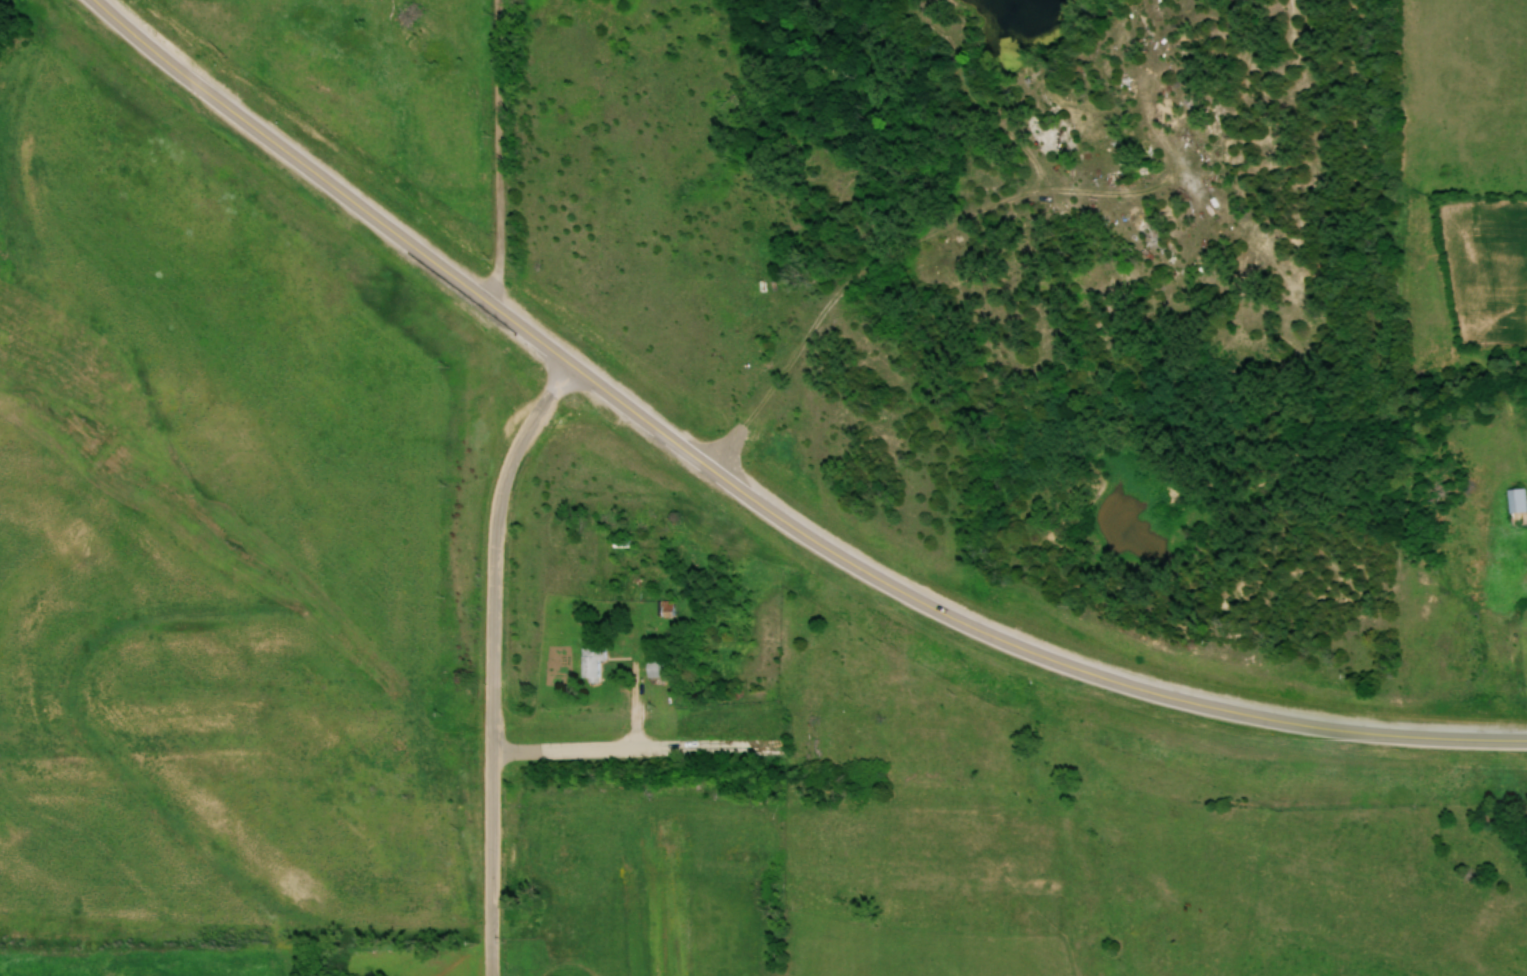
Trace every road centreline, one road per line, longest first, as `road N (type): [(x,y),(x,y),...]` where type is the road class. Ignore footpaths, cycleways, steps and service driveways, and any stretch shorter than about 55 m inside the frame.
road 1 (secondary): [(1526,736),(1384,732),(1243,716),(1084,674),(923,604),(864,573),(627,408),(93,0)]
road 2 (residential): [(491,975),(496,507),(520,437),(569,365)]
road 3 (residential): [(786,744),(492,750)]

